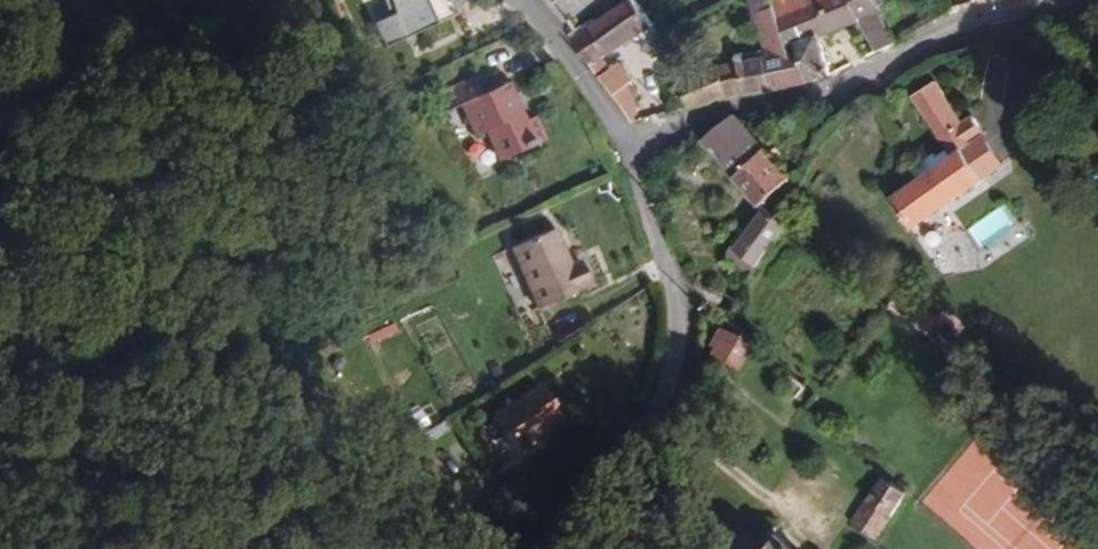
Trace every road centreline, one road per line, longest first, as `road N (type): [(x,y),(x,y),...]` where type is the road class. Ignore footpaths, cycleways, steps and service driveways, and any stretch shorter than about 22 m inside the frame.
road 1 (residential): [(442,518),(483,528),(523,519),(571,474),(619,407),(632,361),(632,286),(599,148)]
road 2 (residential): [(599,148),(839,86),(994,0)]
road 3 (residential): [(499,0),(599,148)]

